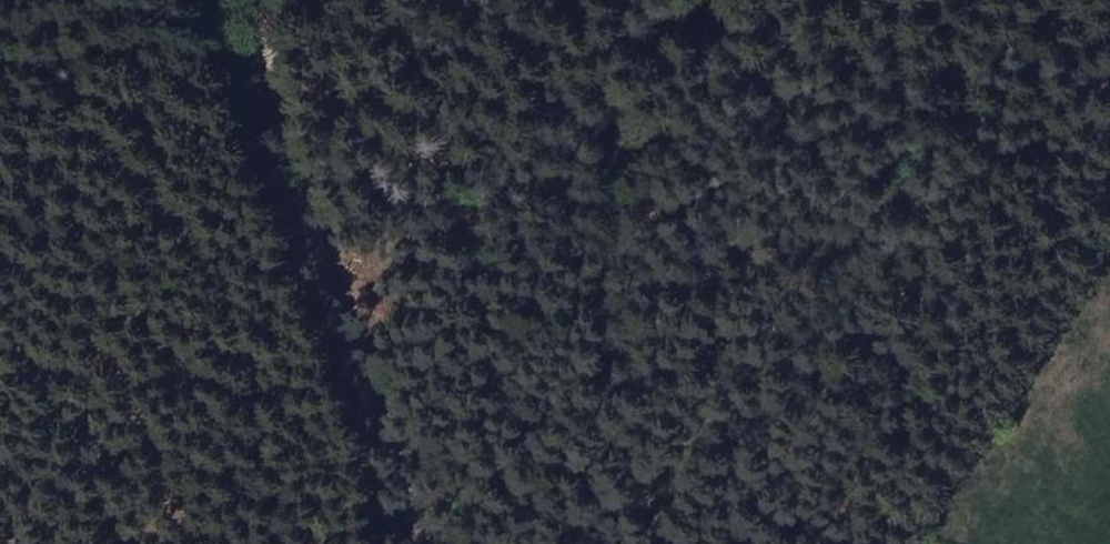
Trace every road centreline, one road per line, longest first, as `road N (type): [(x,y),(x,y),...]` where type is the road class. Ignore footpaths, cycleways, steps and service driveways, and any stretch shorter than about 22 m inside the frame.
road 1 (track): [(423,543),(262,0)]

